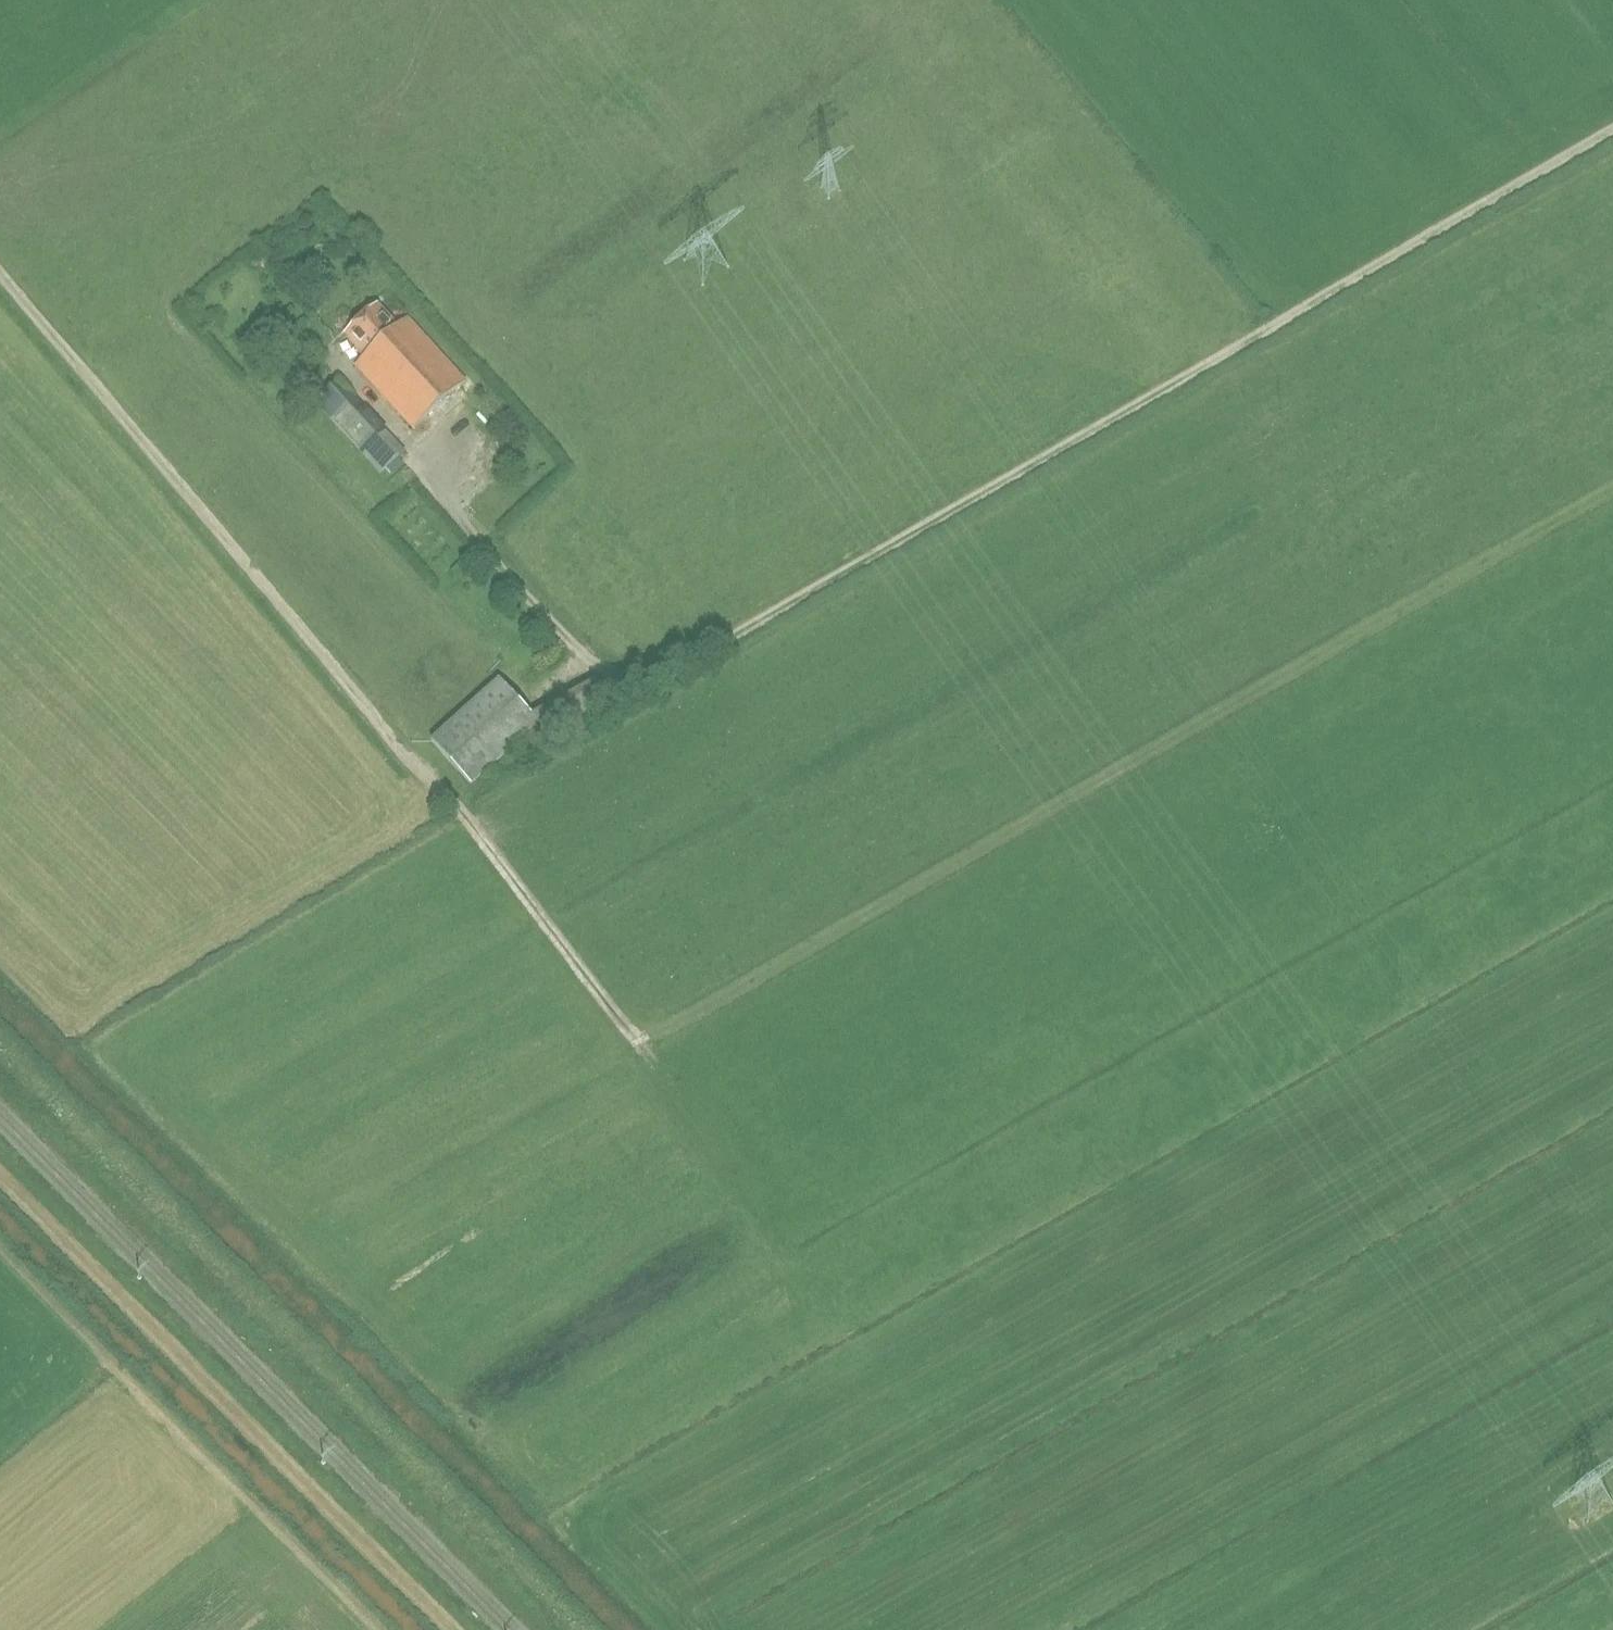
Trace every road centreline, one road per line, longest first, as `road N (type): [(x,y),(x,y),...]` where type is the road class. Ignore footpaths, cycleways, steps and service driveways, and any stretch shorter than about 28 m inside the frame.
road 1 (track): [(0,273),(500,860),(634,1039)]

